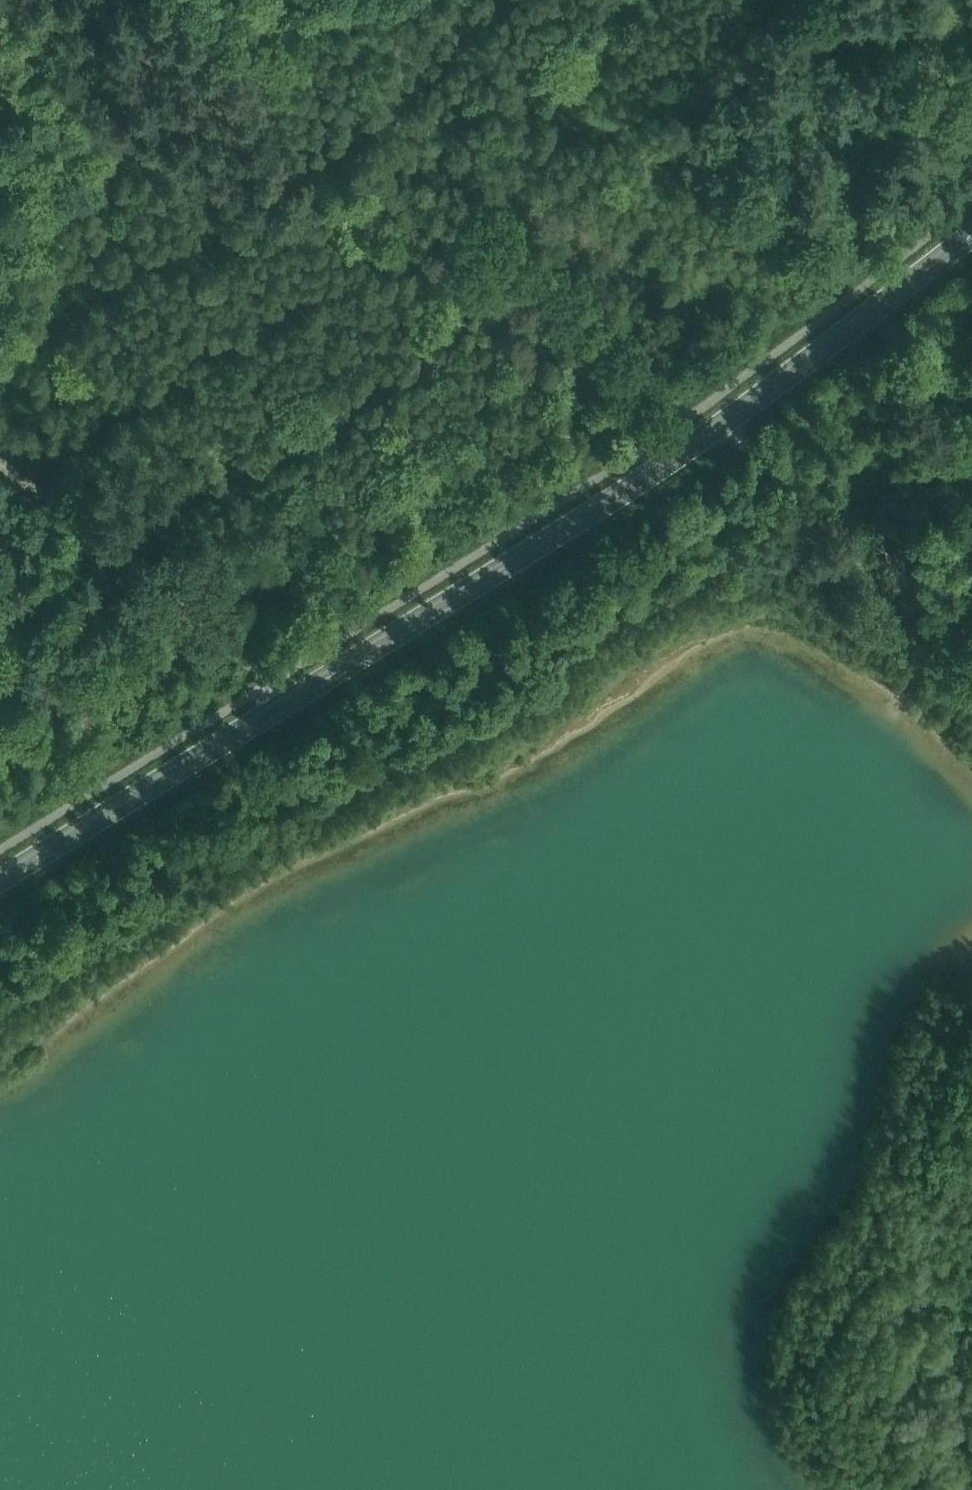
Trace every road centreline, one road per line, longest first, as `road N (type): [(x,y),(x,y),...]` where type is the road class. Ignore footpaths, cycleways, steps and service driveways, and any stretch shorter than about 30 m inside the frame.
road 1 (secondary): [(0,877),(715,434),(971,235)]
road 2 (track): [(276,707),(267,684),(0,471)]
road 3 (track): [(0,170),(135,0)]

